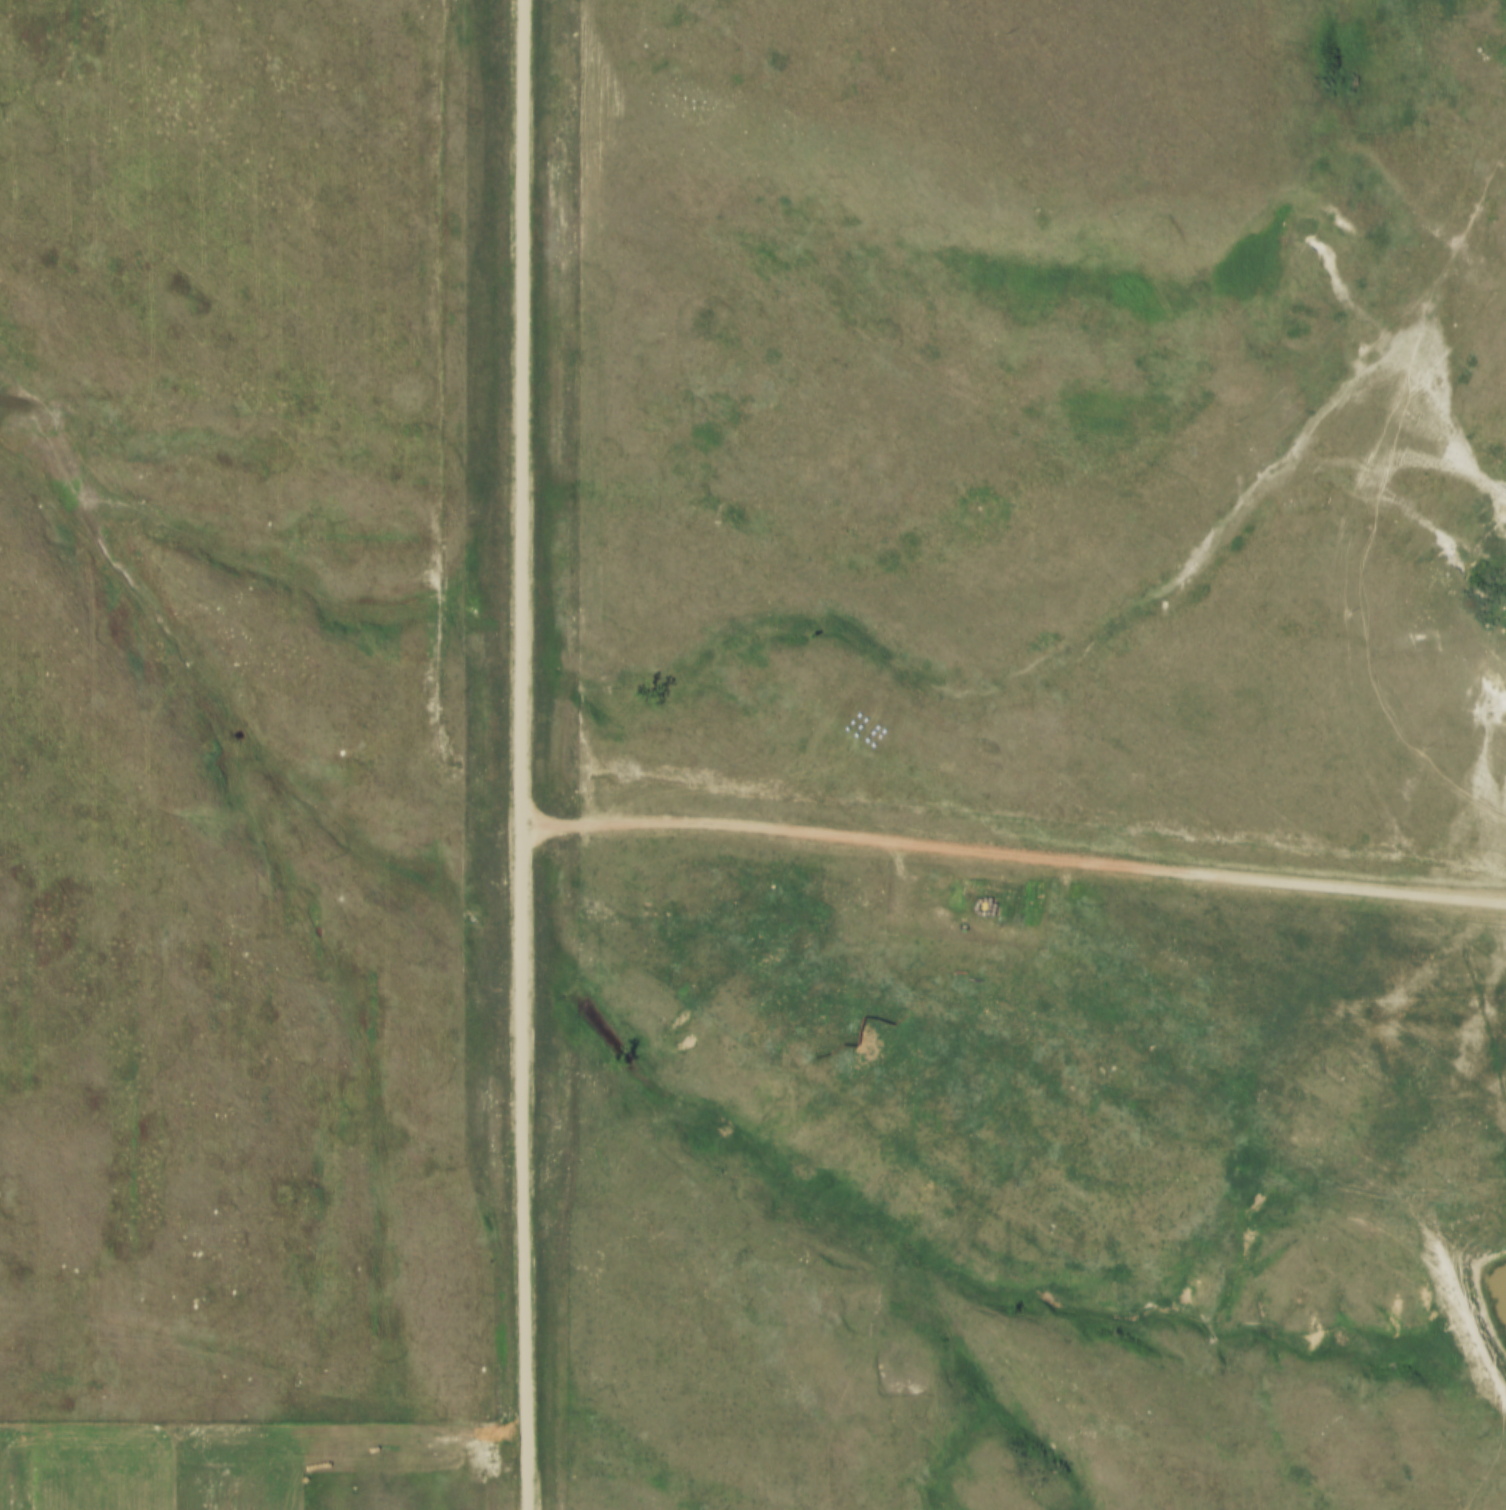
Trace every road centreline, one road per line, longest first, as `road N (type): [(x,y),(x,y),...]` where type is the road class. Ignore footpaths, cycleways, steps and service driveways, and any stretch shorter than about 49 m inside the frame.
road 1 (residential): [(525,0),(519,837),(527,1509)]

